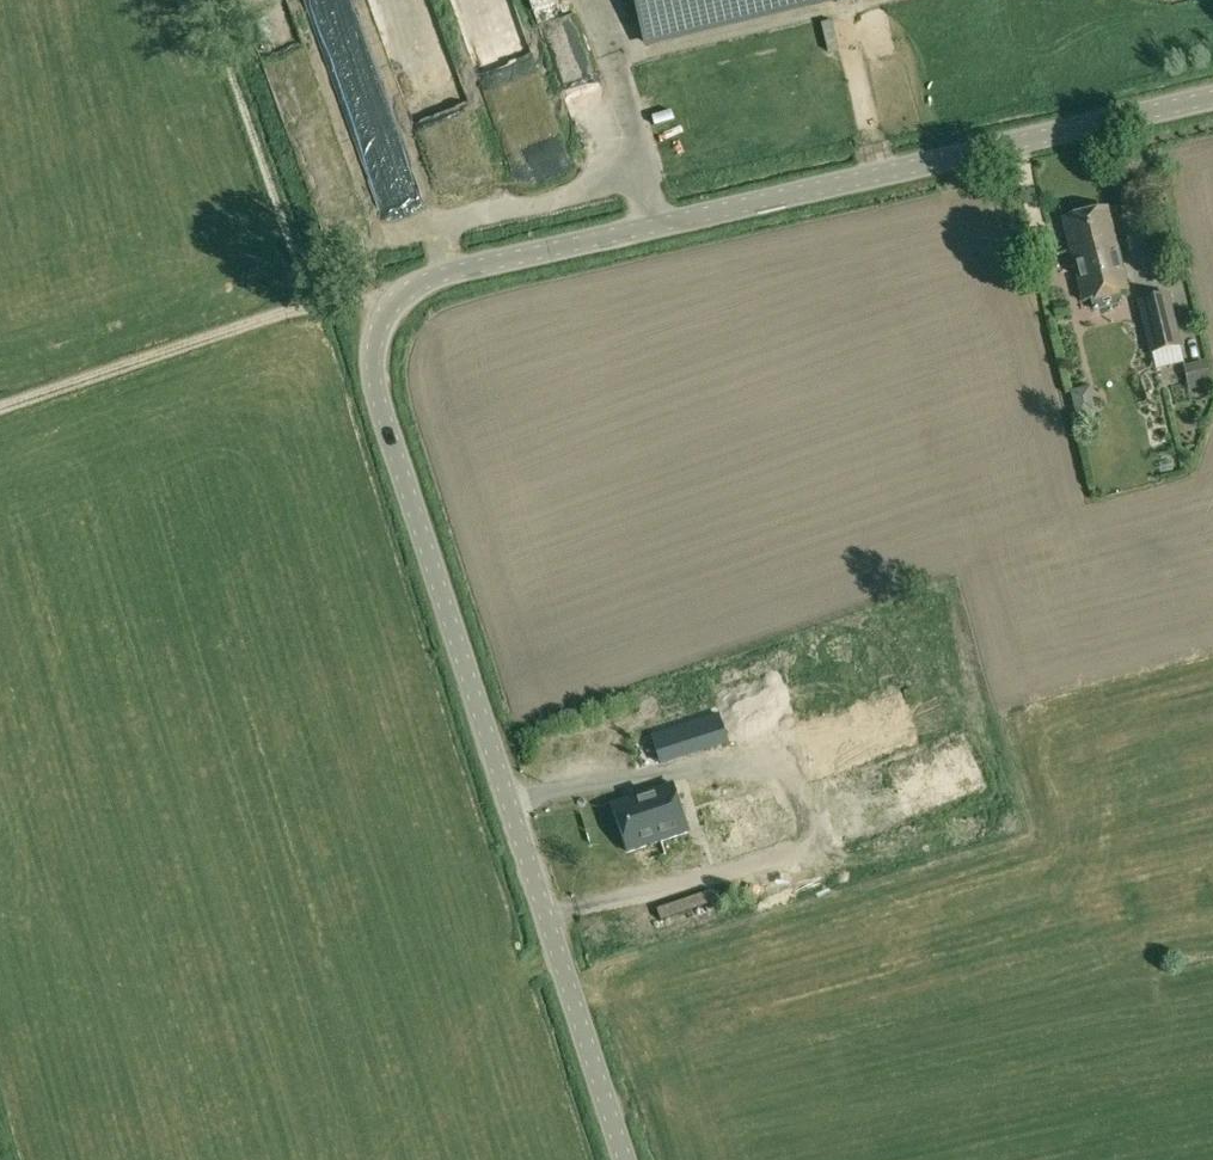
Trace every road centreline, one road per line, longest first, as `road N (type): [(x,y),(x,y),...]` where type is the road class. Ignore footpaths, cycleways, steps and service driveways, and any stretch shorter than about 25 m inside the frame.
road 1 (tertiary): [(623,1159),(373,376),(368,348),(377,321),(415,285),(461,273),(1212,97)]

